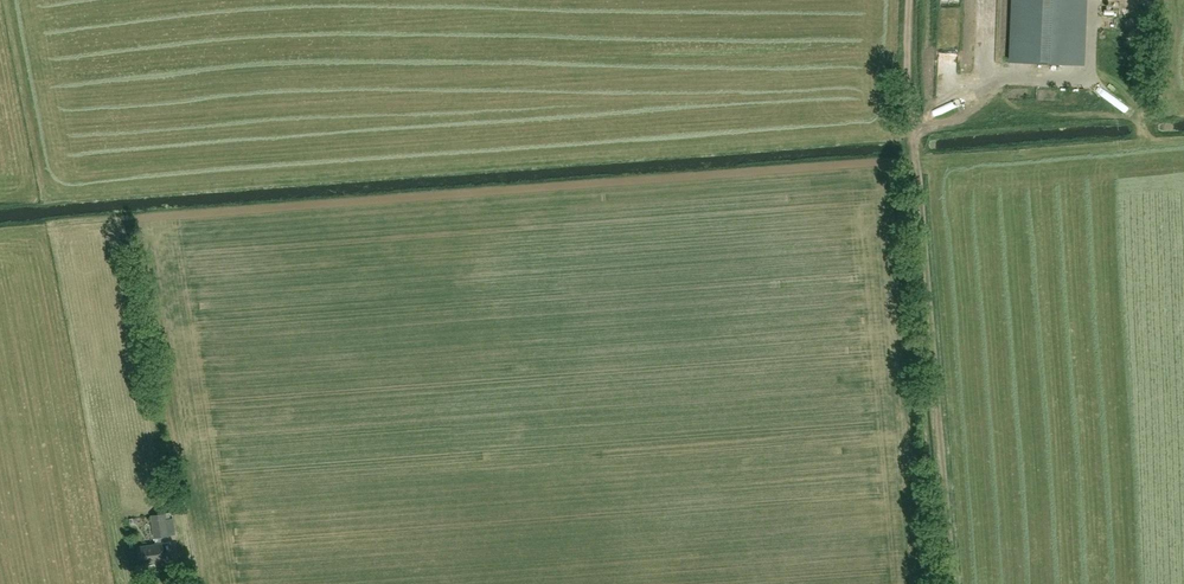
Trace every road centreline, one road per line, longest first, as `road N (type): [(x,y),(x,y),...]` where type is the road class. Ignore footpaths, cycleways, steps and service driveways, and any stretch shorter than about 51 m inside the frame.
road 1 (track): [(910,0),(912,132),(955,583)]

